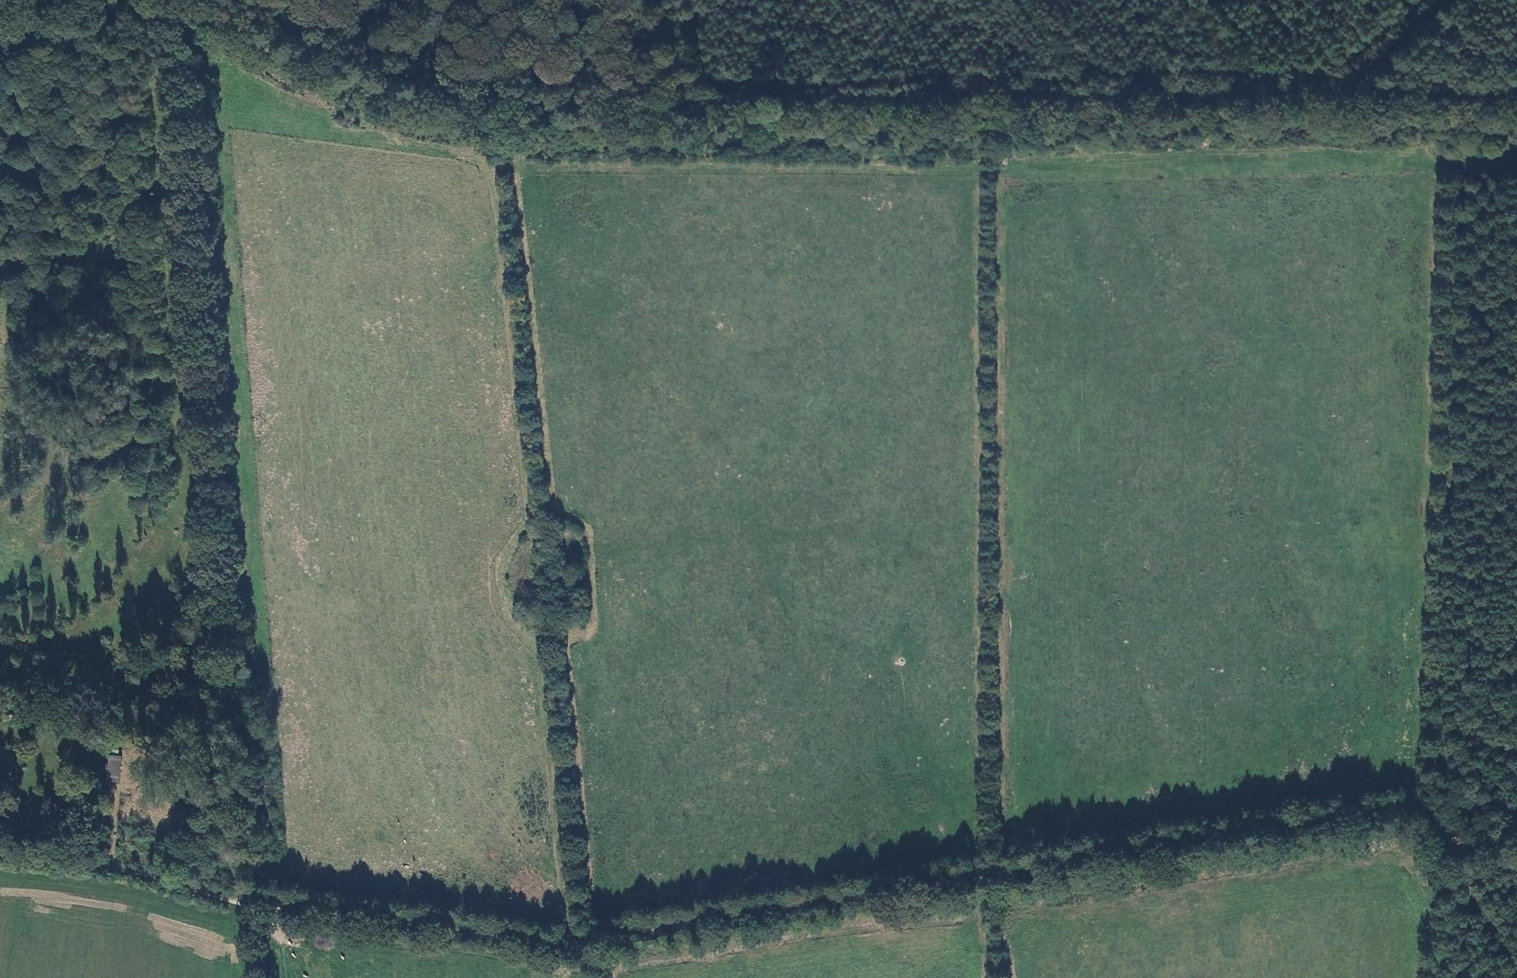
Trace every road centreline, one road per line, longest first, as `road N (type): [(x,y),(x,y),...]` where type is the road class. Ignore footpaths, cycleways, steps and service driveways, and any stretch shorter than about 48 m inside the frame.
road 1 (track): [(0,857),(120,871),(281,911),(576,948),(1416,804)]
road 2 (track): [(1516,956),(1416,804)]
road 3 (track): [(1468,0),(1368,84)]

